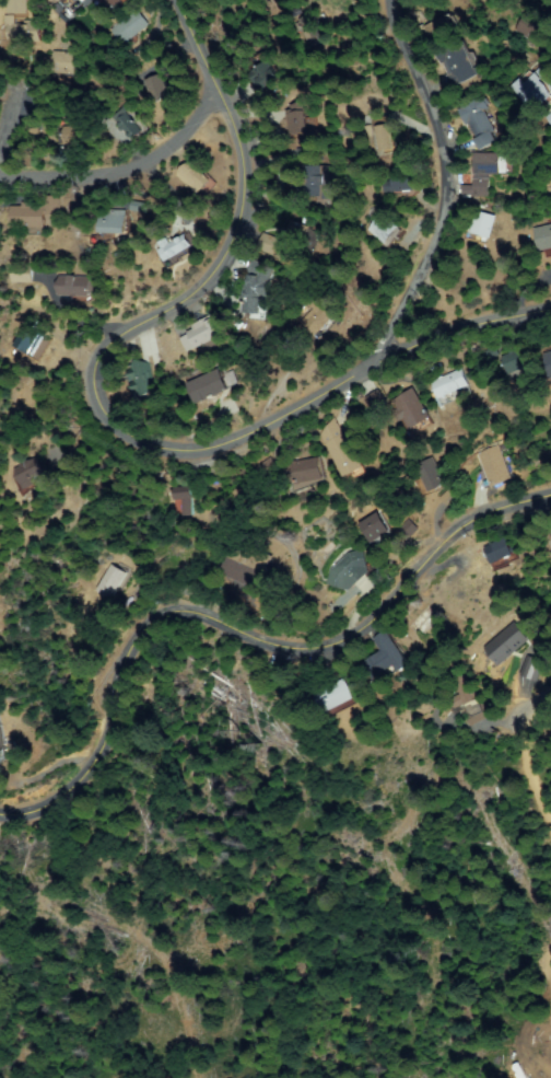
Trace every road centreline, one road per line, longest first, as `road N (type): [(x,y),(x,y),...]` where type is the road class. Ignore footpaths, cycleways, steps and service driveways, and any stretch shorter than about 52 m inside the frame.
road 1 (residential): [(550,306),(386,355),(228,437),(148,434),(116,422),(87,394),(84,361),(94,338),(201,283),(236,225),(238,205),(209,119)]
road 2 (residential): [(0,808),(54,801),(90,772),(104,737),(116,651),(140,623),(207,614),(296,637),(348,635),(401,595),(488,508),(550,491)]
road 3 (residential): [(386,355),(439,231),(446,165),(437,107),(412,46),(408,0)]
road 4 (residential): [(0,180),(134,167),(169,152),(209,119)]
road 5 (residential): [(209,119),(161,0)]

